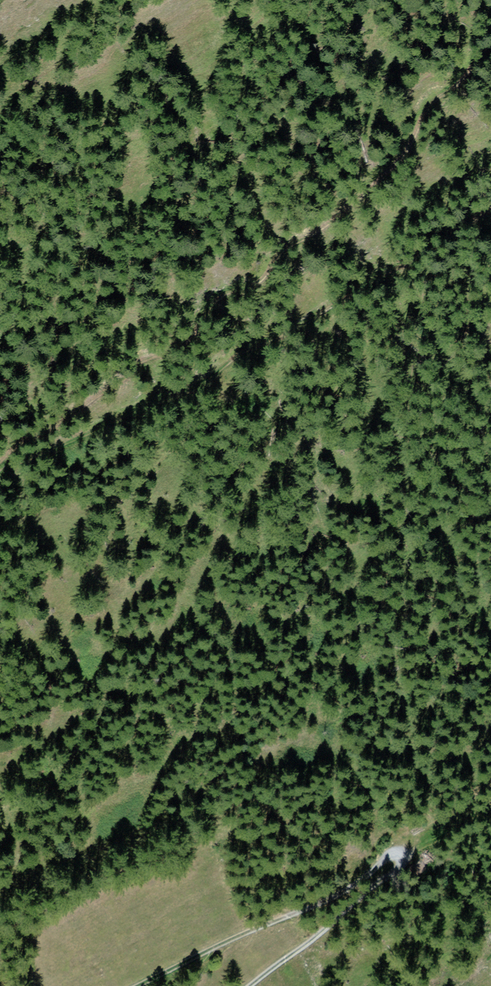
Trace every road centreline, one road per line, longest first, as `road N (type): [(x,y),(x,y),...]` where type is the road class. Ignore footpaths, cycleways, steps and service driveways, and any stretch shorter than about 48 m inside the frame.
road 1 (track): [(0,462),(138,363),(189,342),(215,300),(254,286),(276,255),(332,222),(408,151),(425,112),(490,46)]
road 2 (track): [(490,206),(423,256),(274,342),(243,349),(187,391),(158,396),(17,466),(0,482)]
road 3 (track): [(409,851),(343,892),(210,950)]
road 4 (track): [(251,985),(396,870),(409,851)]

